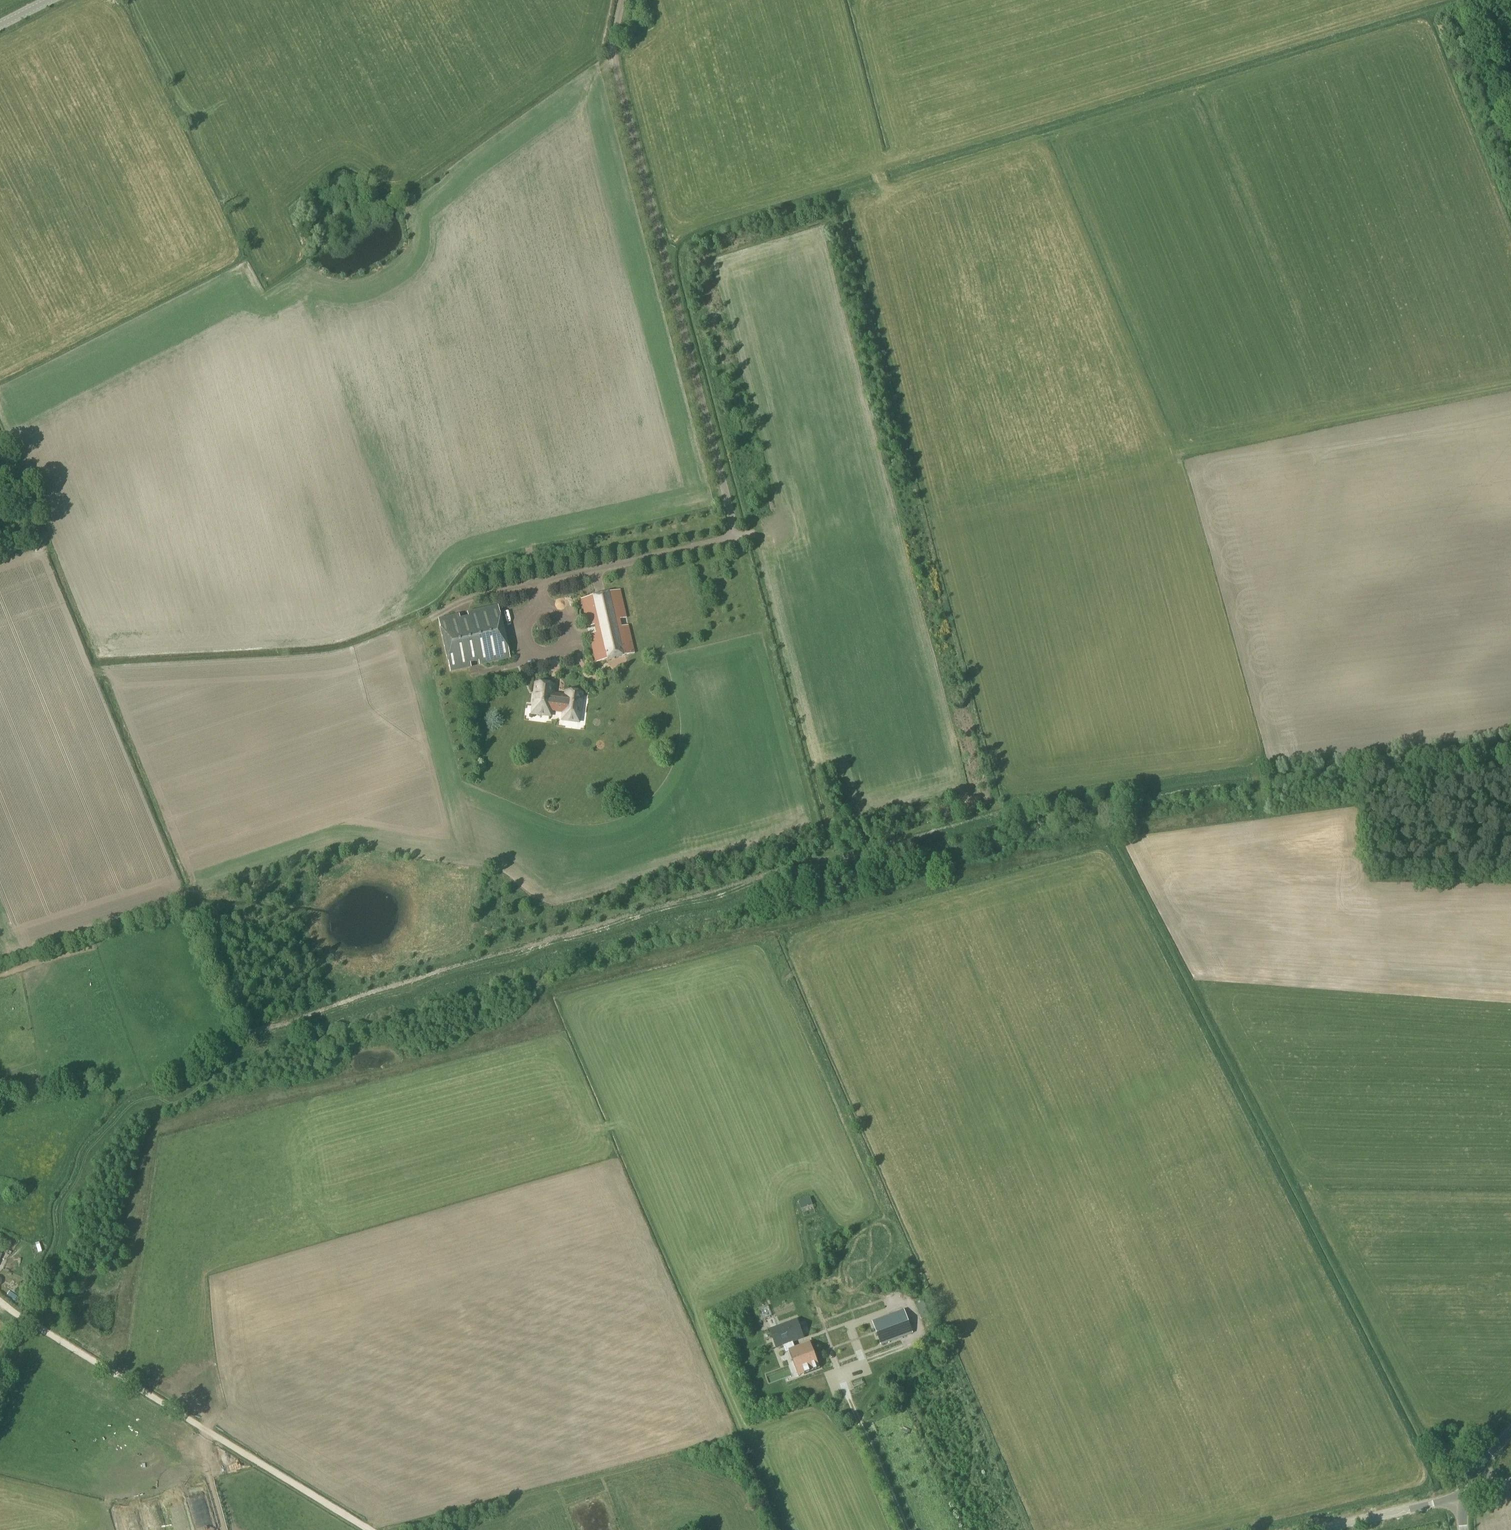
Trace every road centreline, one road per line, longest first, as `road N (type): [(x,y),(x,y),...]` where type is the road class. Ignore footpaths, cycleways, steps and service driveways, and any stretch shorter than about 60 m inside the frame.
road 1 (unclassified): [(1318,1529),(1466,1497)]

